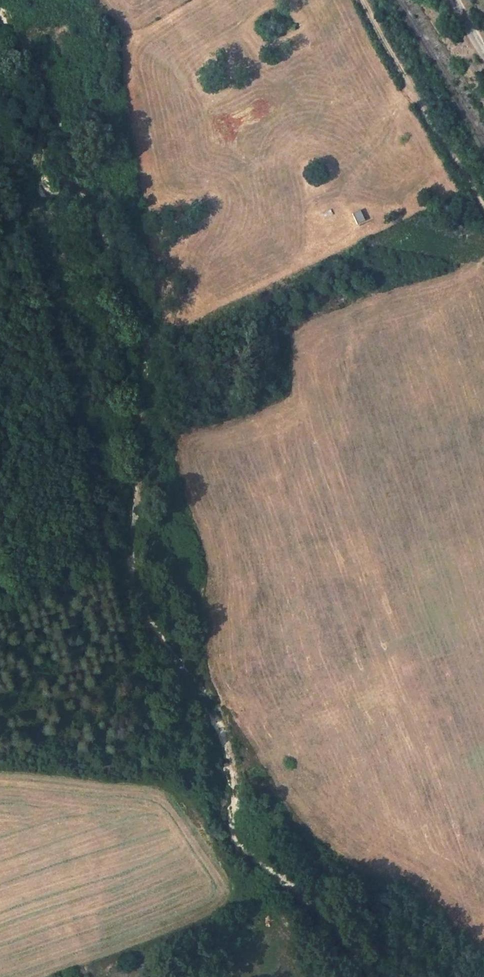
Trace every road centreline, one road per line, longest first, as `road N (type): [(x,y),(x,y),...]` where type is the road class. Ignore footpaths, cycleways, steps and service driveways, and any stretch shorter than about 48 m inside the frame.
road 1 (track): [(363,0),(483,209)]

